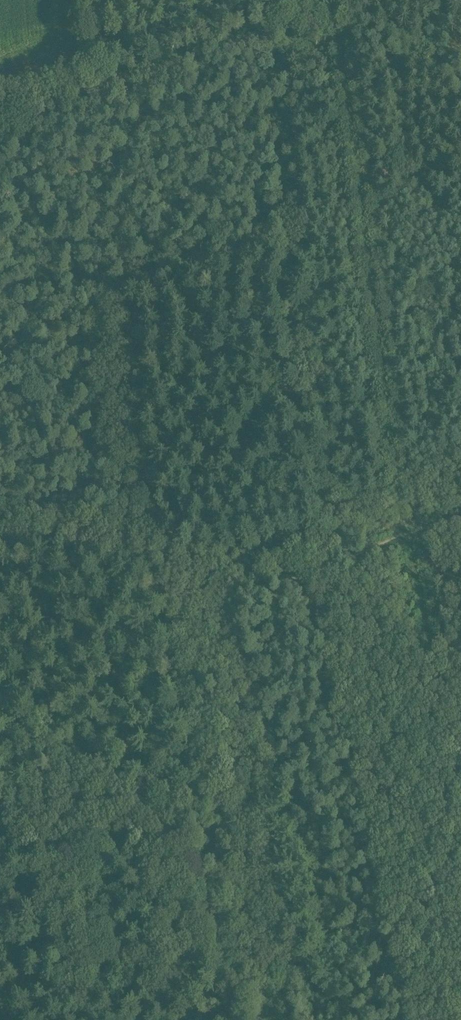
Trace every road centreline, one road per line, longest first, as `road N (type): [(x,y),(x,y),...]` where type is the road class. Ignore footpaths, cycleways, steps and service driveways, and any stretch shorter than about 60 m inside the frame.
road 1 (track): [(0,884),(197,855),(121,293),(87,285),(67,249),(0,253)]
road 2 (track): [(460,518),(406,532),(305,577),(215,591),(160,590),(102,560),(0,552)]
road 3 (track): [(330,9),(396,482)]
road 4 (unclassified): [(0,113),(355,0)]
road 5 (track): [(396,482),(460,796)]

